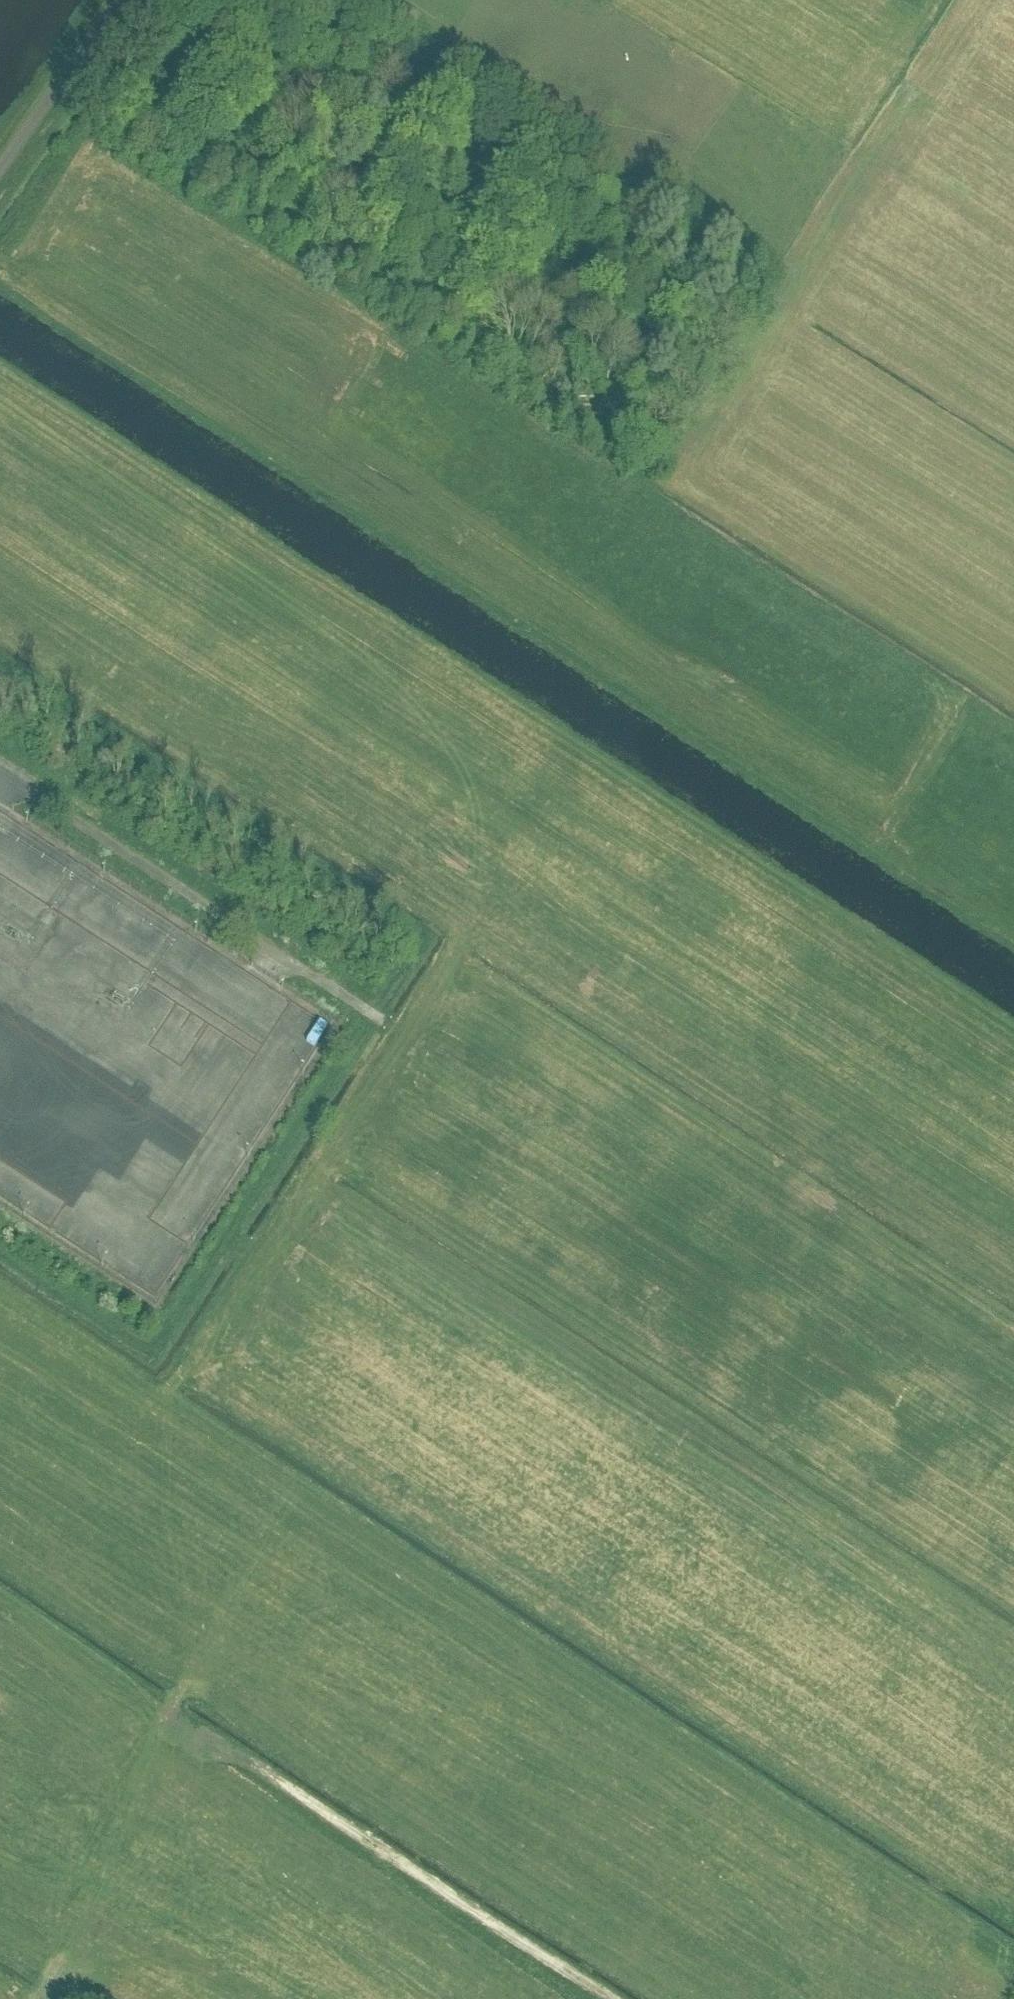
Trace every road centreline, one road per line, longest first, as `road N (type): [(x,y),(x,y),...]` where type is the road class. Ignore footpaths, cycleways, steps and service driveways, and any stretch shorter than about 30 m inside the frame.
road 1 (unclassified): [(0,167),(118,0)]

